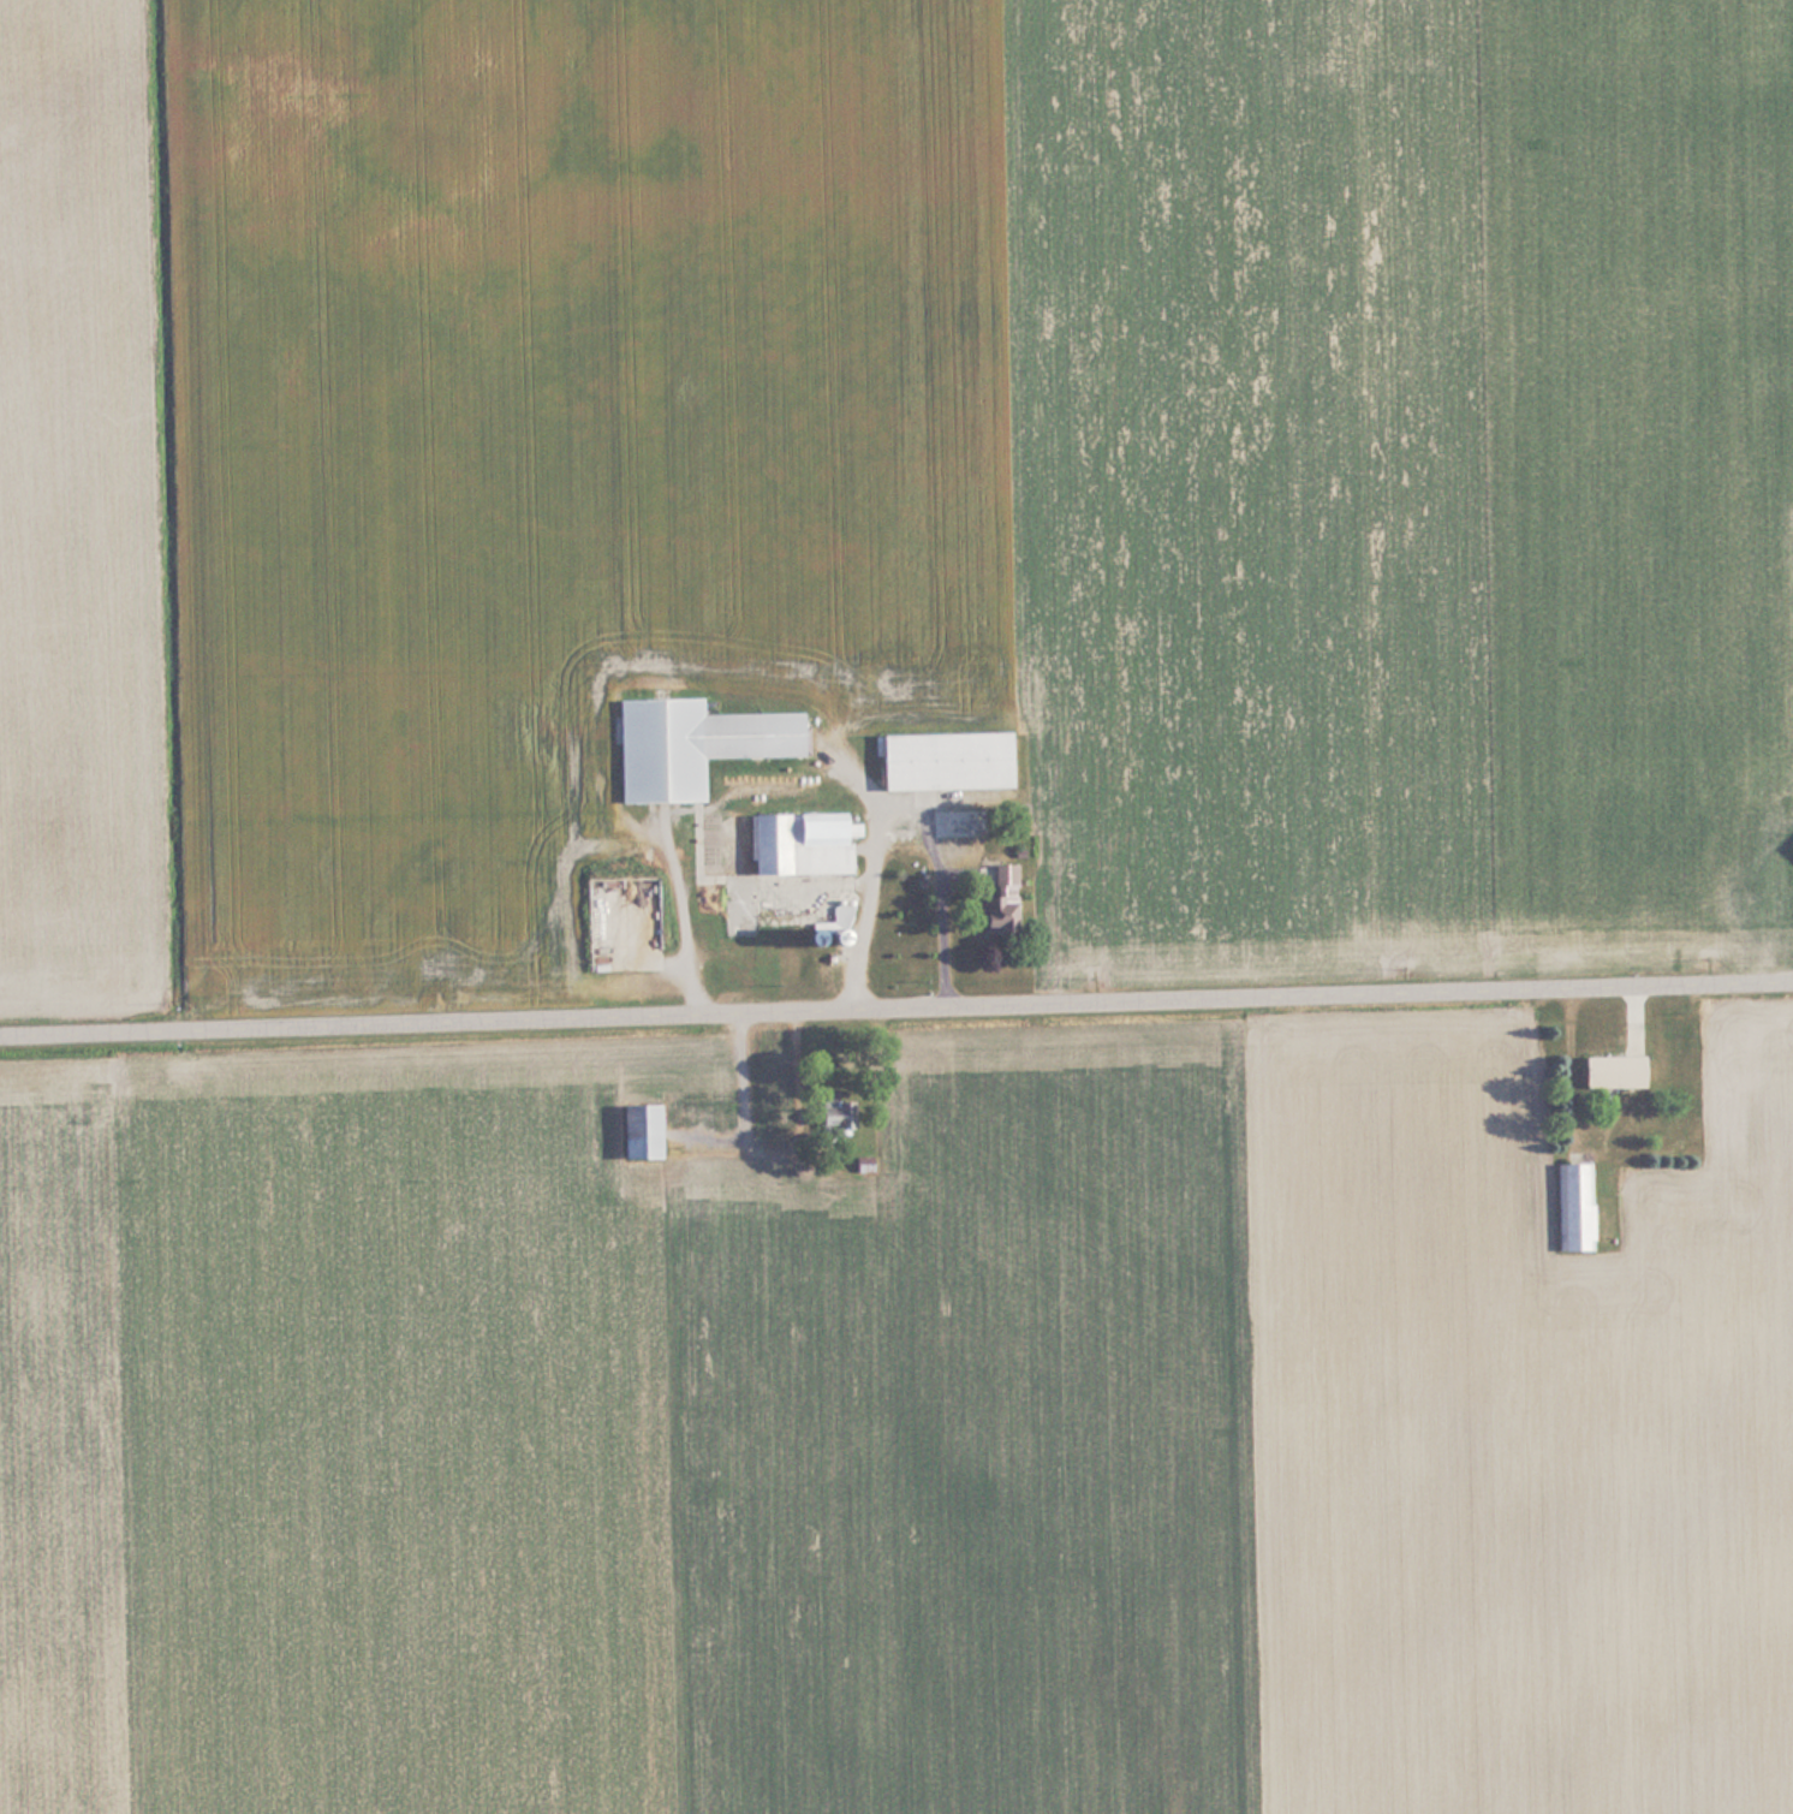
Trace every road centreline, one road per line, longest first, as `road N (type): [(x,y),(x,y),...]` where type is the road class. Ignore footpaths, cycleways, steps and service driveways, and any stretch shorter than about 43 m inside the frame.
road 1 (secondary): [(0,1039),(1792,985)]

